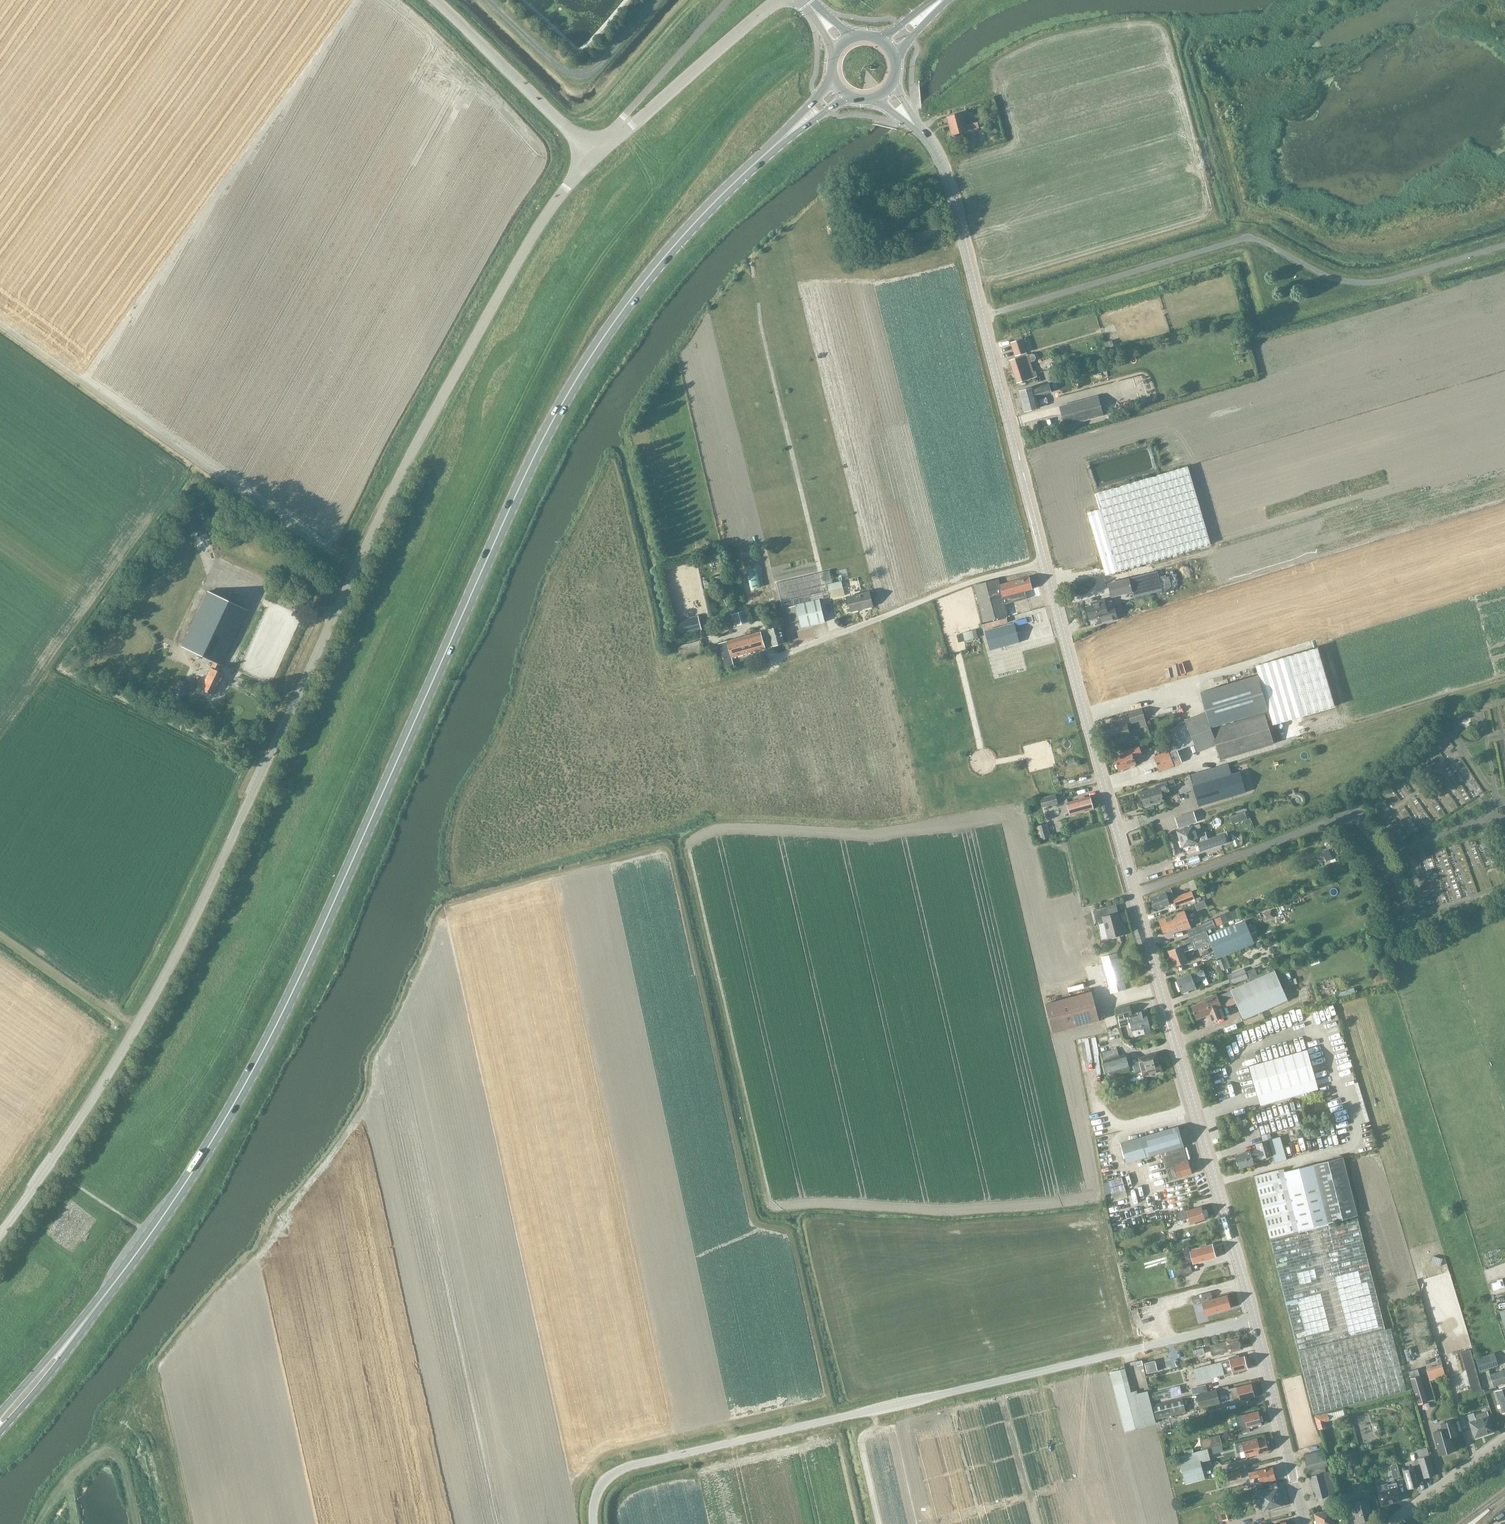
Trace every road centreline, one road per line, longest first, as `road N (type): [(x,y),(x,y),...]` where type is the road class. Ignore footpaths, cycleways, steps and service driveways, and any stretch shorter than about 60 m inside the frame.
road 1 (primary): [(0,1421),(141,1246),(235,1102),(566,398),(622,311),(713,204)]
road 2 (tertiary): [(1254,1321),(945,175),(886,92)]
road 3 (unclassified): [(0,1232),(118,1061),(166,975),(381,513),(542,222),(593,156)]
road 4 (unclassified): [(592,1523),(598,1494),(620,1471),(1254,1321)]
road 5 (unclassified): [(603,144),(780,0)]
road 6 (track): [(488,0),(560,68),(578,74),(602,62),(656,0)]
road 7 (unclassified): [(593,156),(431,0)]
road 8 (tertiary): [(1305,1523),(1254,1321)]
road 9 (unclassified): [(728,0),(603,144)]
road 10 (primary): [(834,76),(713,204)]
road 11 (primary): [(713,204),(850,96)]
road 12 (residential): [(1389,1523),(1504,1436)]

